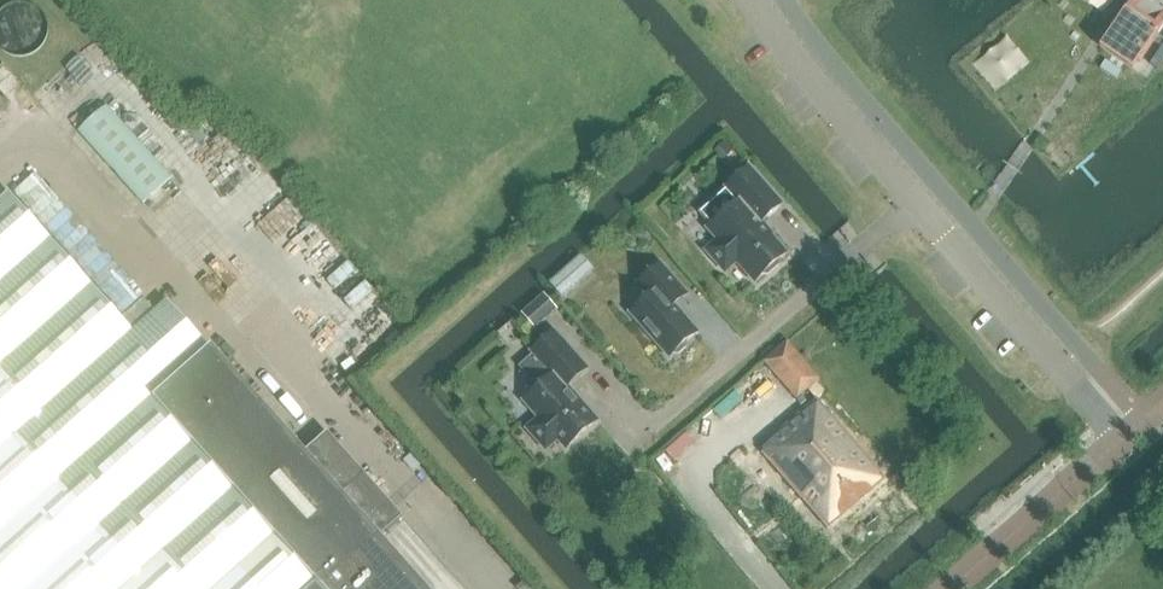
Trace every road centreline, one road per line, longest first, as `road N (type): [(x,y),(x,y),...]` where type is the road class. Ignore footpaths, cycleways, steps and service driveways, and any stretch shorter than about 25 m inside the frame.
road 1 (residential): [(921,203),(637,444)]
road 2 (unclassified): [(1123,437),(921,203)]
road 3 (unclassified): [(921,203),(746,0)]
road 4 (unclassified): [(949,588),(1123,437)]

